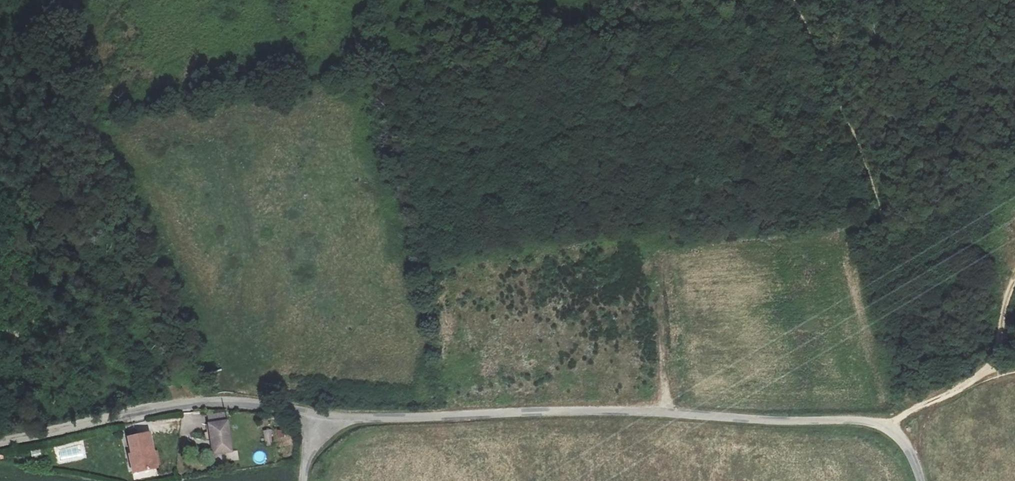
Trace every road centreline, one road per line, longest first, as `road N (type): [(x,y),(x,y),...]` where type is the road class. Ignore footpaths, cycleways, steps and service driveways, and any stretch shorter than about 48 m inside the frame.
road 1 (unclassified): [(920,480),(911,455),(875,423),(602,412),(319,426)]
road 2 (unclassified): [(319,426),(305,414),(208,403),(0,444)]
road 3 (track): [(888,426),(996,369),(1014,368)]

